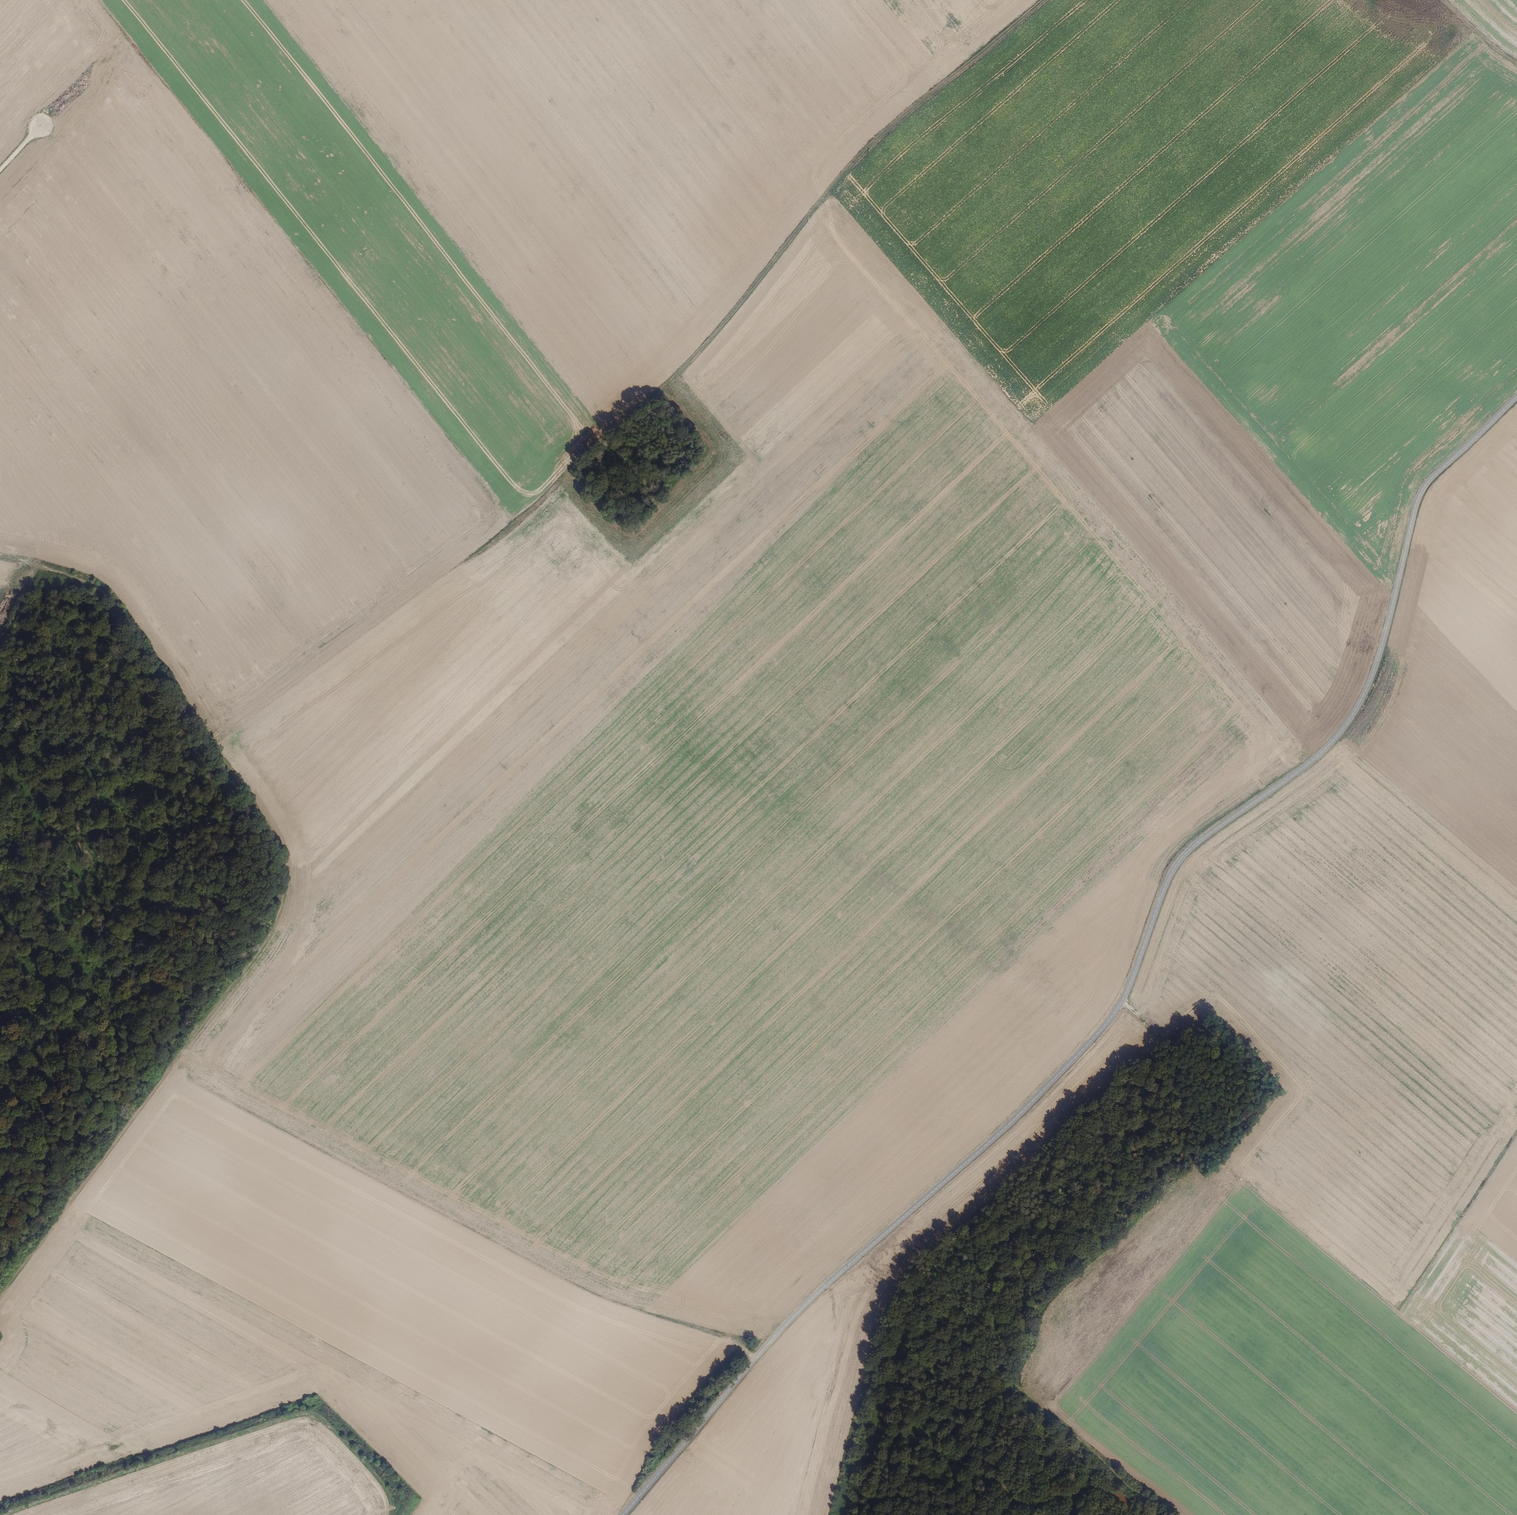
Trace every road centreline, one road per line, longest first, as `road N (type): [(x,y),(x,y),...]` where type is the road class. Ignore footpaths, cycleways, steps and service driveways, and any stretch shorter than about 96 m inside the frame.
road 1 (tertiary): [(623,1514),(793,1317),(1006,1127),(1101,1030),(1124,998),(1182,858),(1341,731),(1378,659),(1421,491),(1516,397)]
road 2 (track): [(0,557),(80,581),(114,606),(237,781),(280,850),(284,876),(274,922),(254,954),(0,1293)]
road 3 (track): [(487,547),(686,366),(880,136),(1045,0)]
road 4 (track): [(1516,1136),(1402,1309)]

